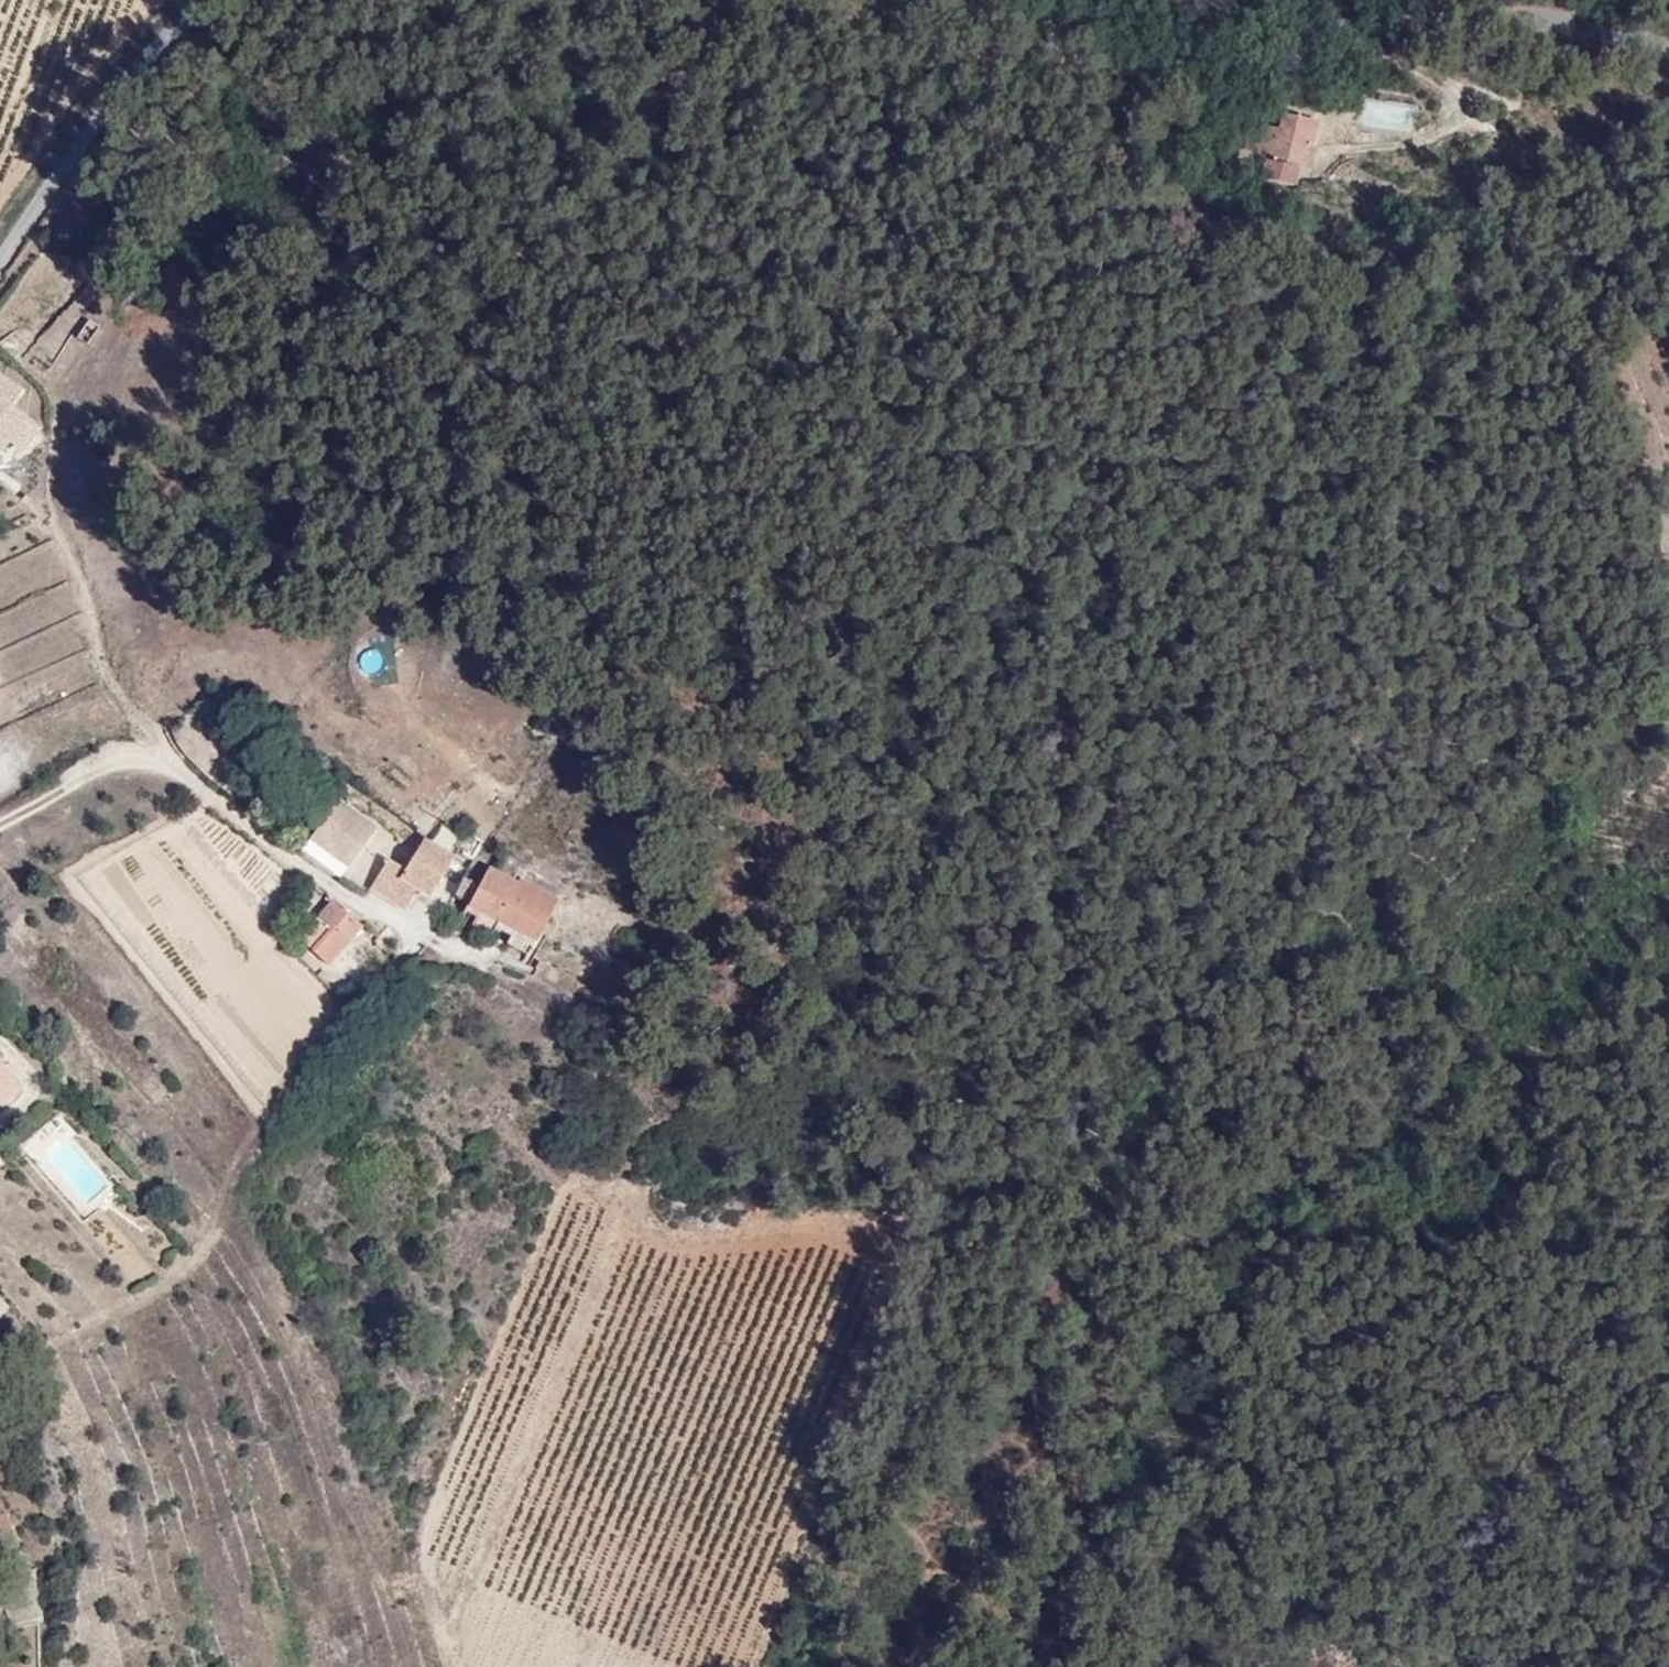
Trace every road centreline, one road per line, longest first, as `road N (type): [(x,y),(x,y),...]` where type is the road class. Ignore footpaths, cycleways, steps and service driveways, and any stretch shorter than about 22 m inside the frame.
road 1 (unclassified): [(1668,53),(1516,28),(1179,69),(1048,49),(933,0)]
road 2 (unclassified): [(0,259),(192,0)]

